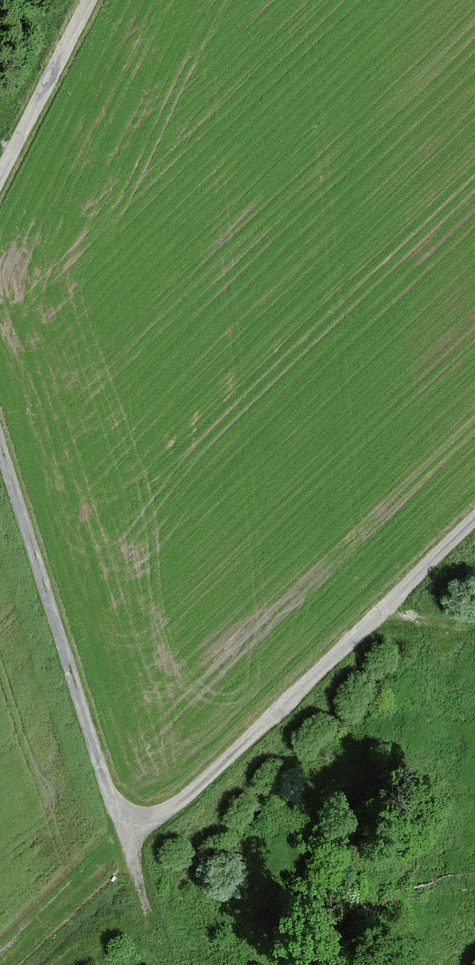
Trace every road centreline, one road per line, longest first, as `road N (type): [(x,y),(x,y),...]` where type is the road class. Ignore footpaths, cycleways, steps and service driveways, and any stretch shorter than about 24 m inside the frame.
road 1 (track): [(162,964),(0,439)]
road 2 (track): [(127,833),(178,804),(474,521)]
road 3 (track): [(94,0),(0,181)]

